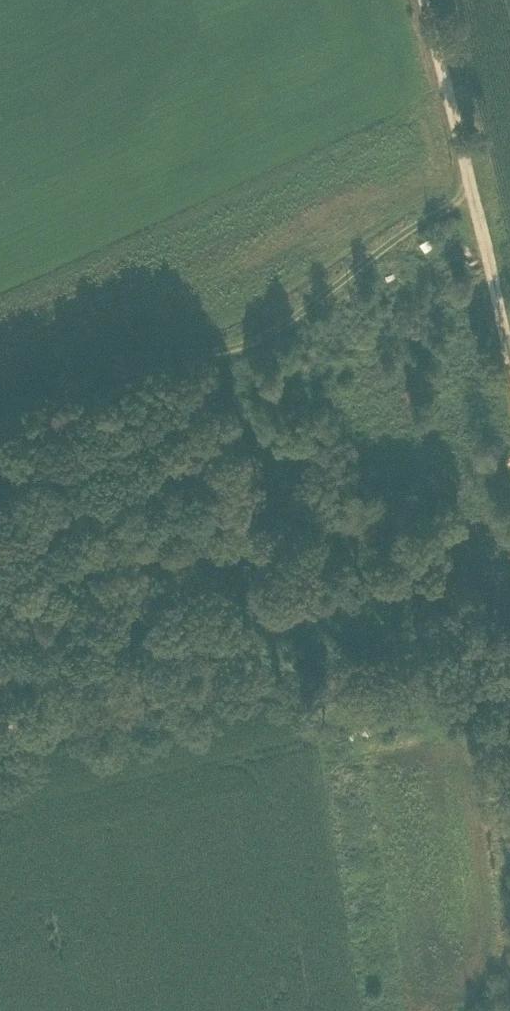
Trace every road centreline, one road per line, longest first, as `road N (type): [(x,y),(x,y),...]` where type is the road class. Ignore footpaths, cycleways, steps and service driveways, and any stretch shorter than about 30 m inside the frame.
road 1 (track): [(509,361),(423,0)]

